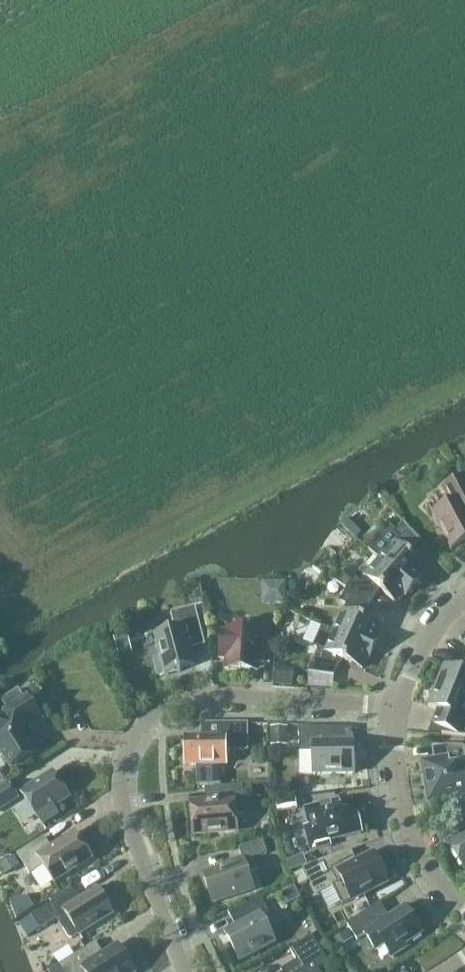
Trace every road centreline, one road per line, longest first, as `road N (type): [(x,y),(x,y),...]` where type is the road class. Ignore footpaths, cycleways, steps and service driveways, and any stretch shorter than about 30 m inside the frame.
road 1 (residential): [(184,971),(120,795),(123,760),(139,728),(174,702),(202,695),(399,708)]
road 2 (residential): [(464,910),(428,866),(406,820),(395,773),(399,708)]
road 3 (residential): [(399,708),(424,645),(464,595)]

